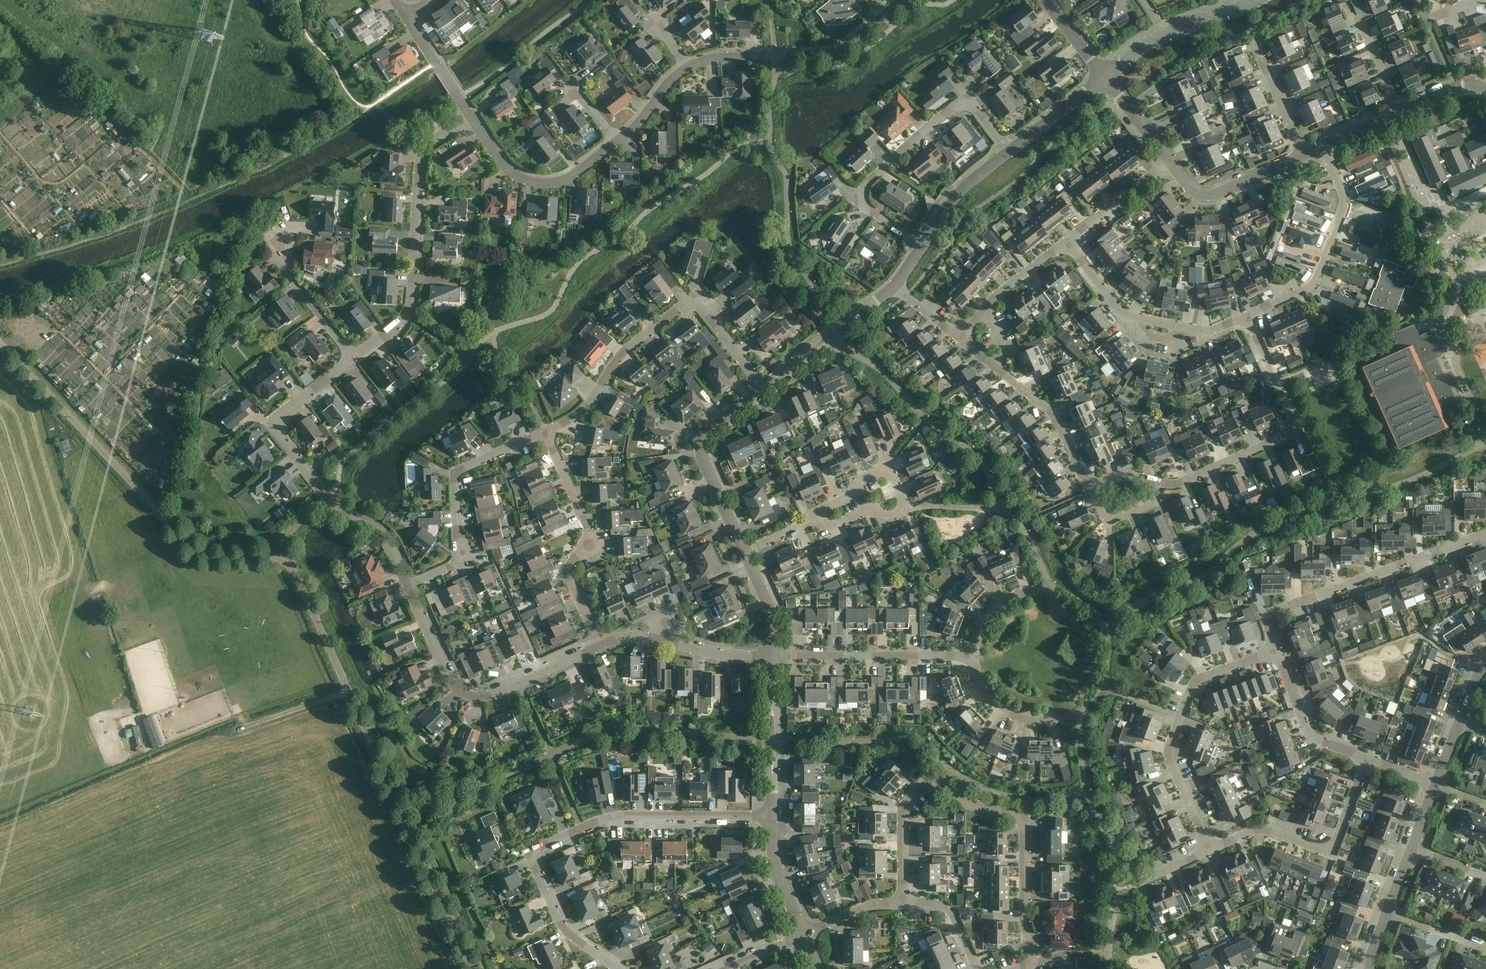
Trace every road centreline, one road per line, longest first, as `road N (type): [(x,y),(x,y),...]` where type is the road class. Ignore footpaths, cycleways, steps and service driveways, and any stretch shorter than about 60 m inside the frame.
road 1 (unclassified): [(472,968),(294,571),(273,557),(223,559),(196,551),(0,343)]
road 2 (residential): [(903,903),(903,807),(931,777),(970,800),(1024,817),(1026,926),(1039,960),(1020,968)]
road 3 (residential): [(617,968),(566,933),(529,852),(612,817),(771,815)]
road 4 (residential): [(408,587),(383,536),(333,505),(269,423),(353,357)]
road 5 (residential): [(545,433),(579,414),(627,348),(693,298),(760,391)]
road 6 (residential): [(353,357),(409,311),(420,162),(430,142),(471,115)]
road 7 (residential): [(1008,149),(967,99),(860,190),(863,205),(921,241)]
road 8 (residential): [(1210,850),(1167,753),(1194,680),(1277,649)]
road 9 (residential): [(602,645),(493,695),(468,695),(449,679),(408,587)]
road 10 (residential): [(1277,649),(1266,615),(1485,534)]
road 11 (residential): [(1247,315),(1292,429),(1177,484),(1163,482)]
road 12 (residential): [(602,645),(567,569),(595,545),(545,433)]
road 13 (residential): [(408,587),(458,564),(460,468),(545,433)]
road 14 (residential): [(807,524),(831,527),(906,506),(890,467),(814,512)]
road 15 (residential): [(1210,850),(1261,828),(1332,852),(1367,758)]
road 16 (residential): [(1247,315),(1314,285),(1344,206),(1323,147)]
road 17 (residential): [(1067,242),(1123,314),(1209,331),(1247,315)]
road 18 (residential): [(883,16),(833,51),(719,57),(689,69)]
road 19 (residential): [(773,655),(975,655)]
road 20 (residential): [(1090,487),(1056,419),(962,336)]
road 21 (residential): [(618,142),(572,179),(525,182),(505,168),(471,115)]
road 22 (tertiary): [(741,548),(703,441),(760,391)]
road 23 (residential): [(773,655),(715,654),(639,635),(602,645)]
road 24 (tertiary): [(760,391),(895,288)]
road 25 (unclassified): [(1302,157),(1208,196),(1190,188),(1169,161)]
road 26 (residential): [(1367,758),(1309,736),(1277,649)]
road 27 (residential): [(962,336),(991,299),(1067,242)]
road 28 (residential): [(353,357),(277,261),(280,242)]
road 29 (residential): [(1067,242),(1169,161)]
road 30 (tertiary): [(921,241),(973,177),(1008,149)]
road 31 (tertiary): [(804,934),(779,877),(771,815)]
road 32 (track): [(240,715),(246,726),(347,690)]
road 33 (residential): [(1057,720),(1025,720),(999,707),(984,688),(975,655)]

